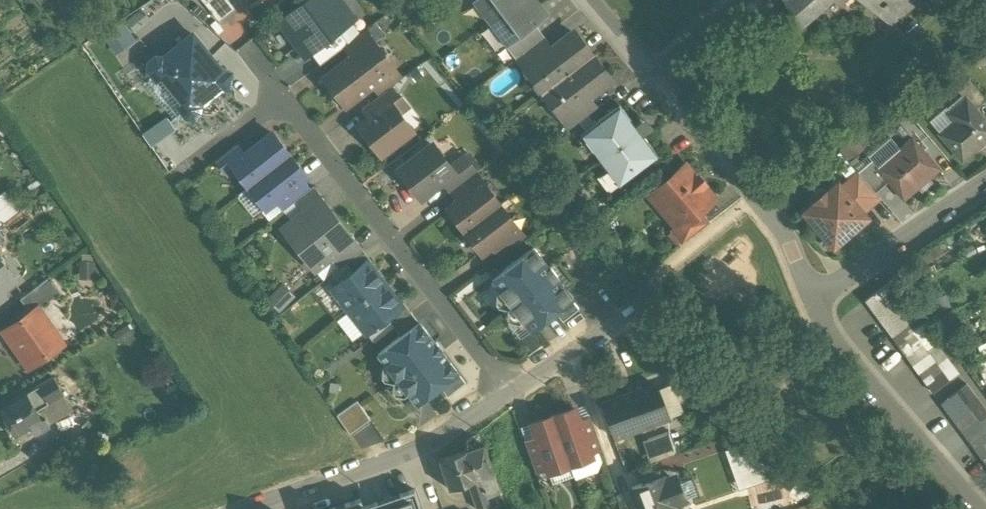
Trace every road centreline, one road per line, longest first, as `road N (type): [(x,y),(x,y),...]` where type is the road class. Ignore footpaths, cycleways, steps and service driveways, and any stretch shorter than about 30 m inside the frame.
road 1 (residential): [(514,388),(283,100)]
road 2 (residential): [(250,508),(375,471),(514,388)]
road 3 (residential): [(651,74),(778,221),(817,300)]
road 4 (residential): [(817,300),(837,345),(981,508)]
road 5 (residential): [(817,300),(985,188)]
road 6 (residential): [(514,388),(643,299)]
road 7 (track): [(643,299),(646,287),(756,197)]

